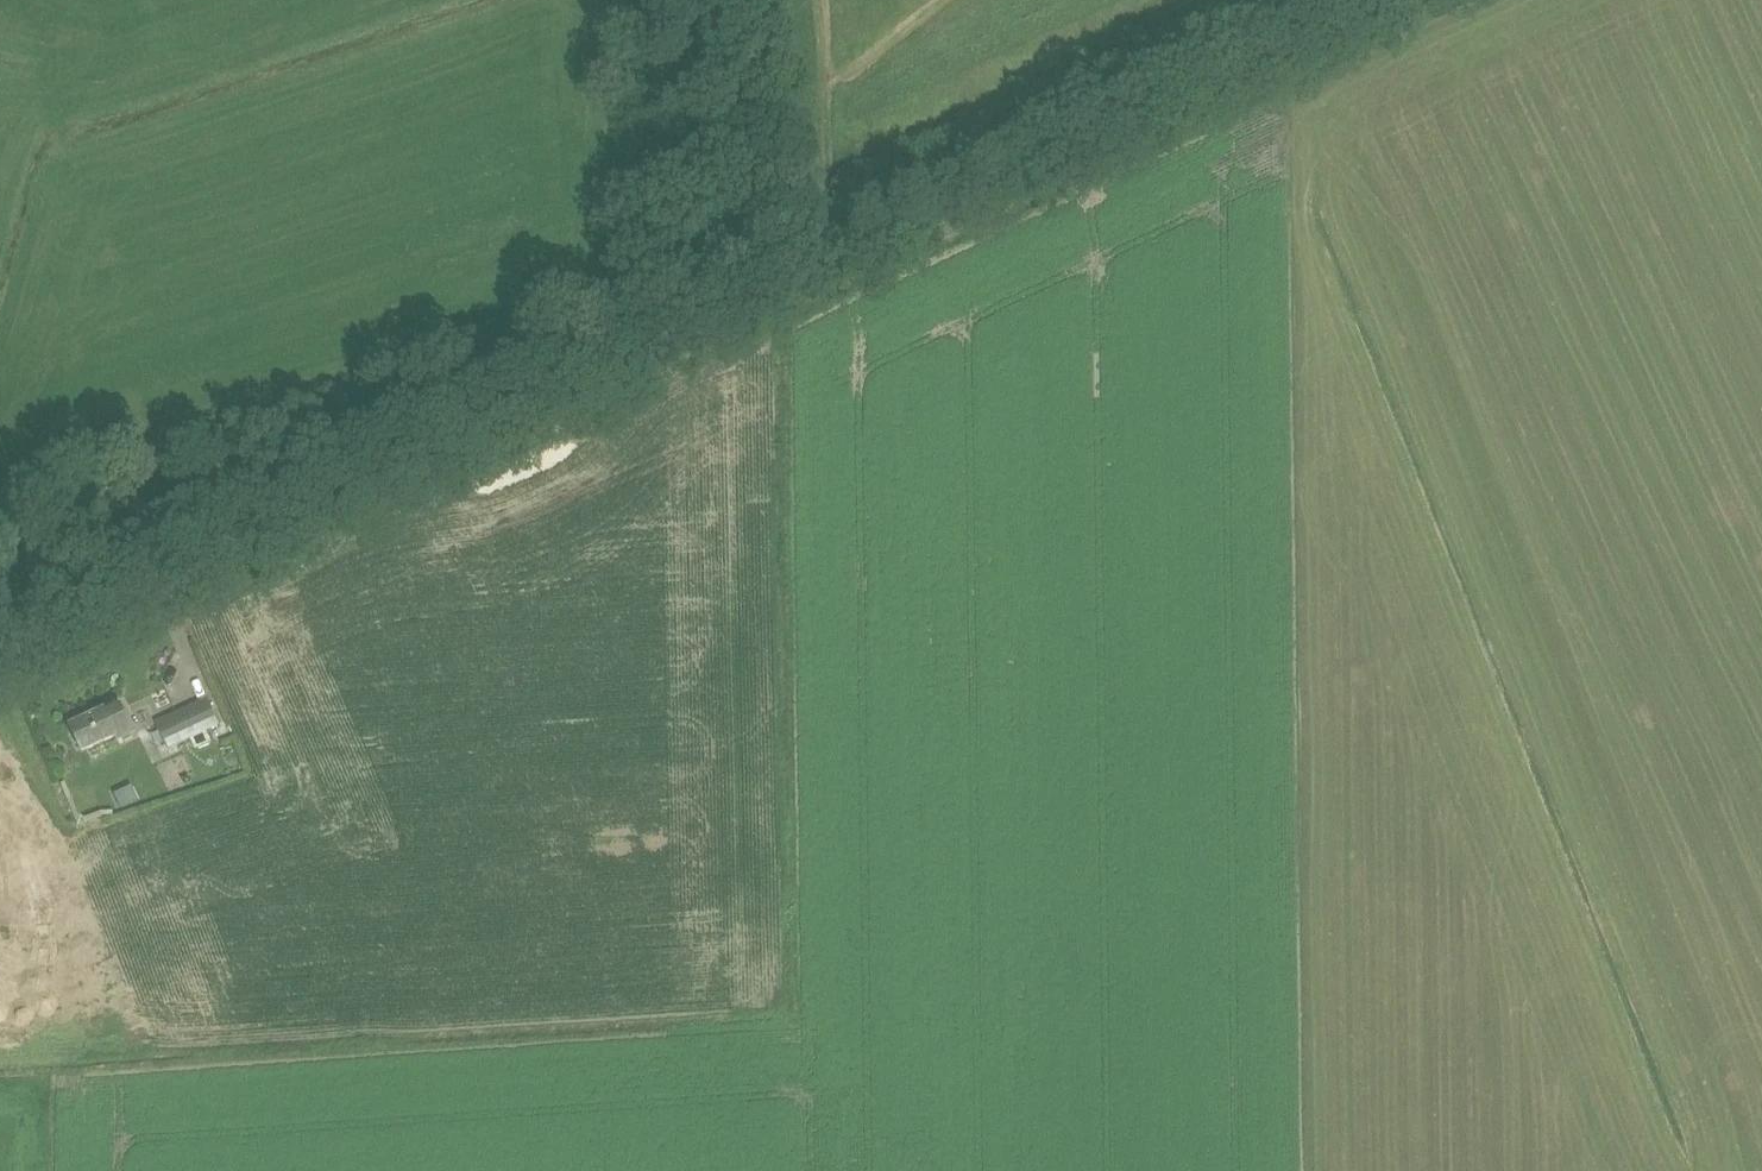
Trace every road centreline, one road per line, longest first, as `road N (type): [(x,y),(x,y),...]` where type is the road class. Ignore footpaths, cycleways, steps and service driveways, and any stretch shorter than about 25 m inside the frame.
road 1 (unclassified): [(0,652),(1396,0)]

